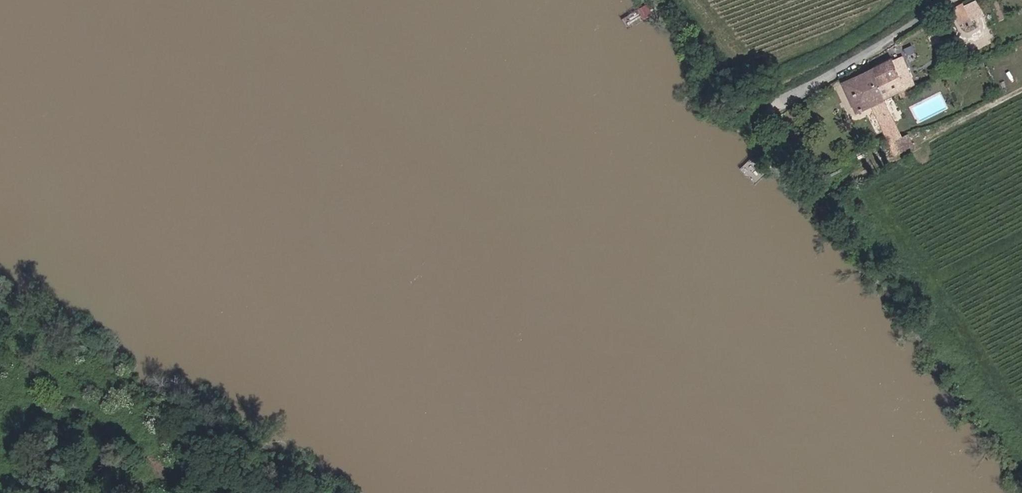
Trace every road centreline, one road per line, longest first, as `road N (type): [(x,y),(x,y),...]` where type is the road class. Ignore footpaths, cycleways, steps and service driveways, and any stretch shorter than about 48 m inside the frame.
road 1 (unclassified): [(759,118),(952,0)]

